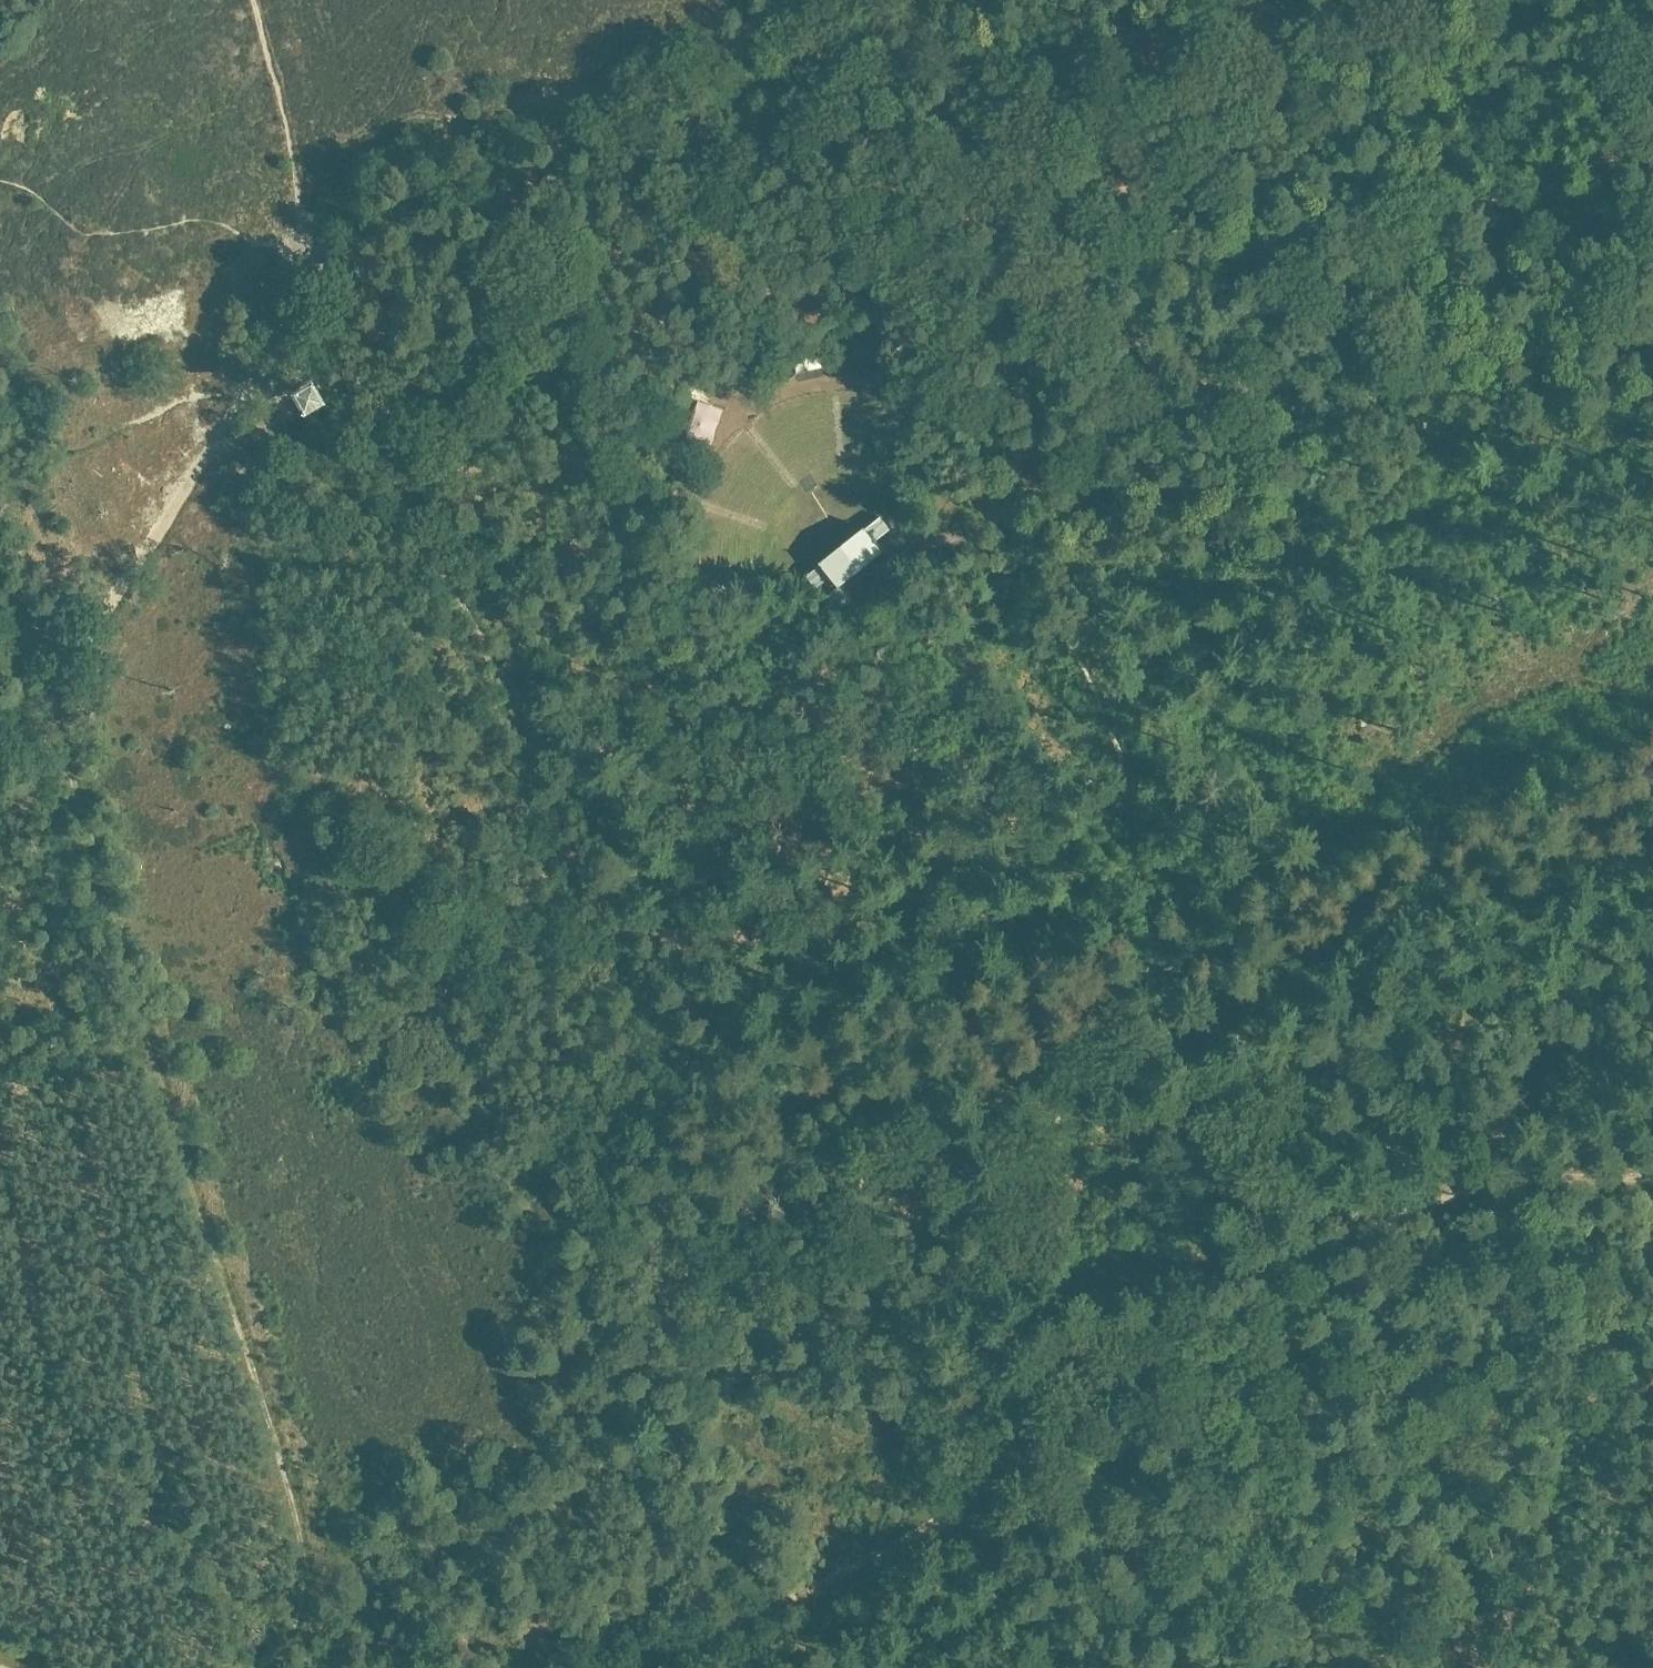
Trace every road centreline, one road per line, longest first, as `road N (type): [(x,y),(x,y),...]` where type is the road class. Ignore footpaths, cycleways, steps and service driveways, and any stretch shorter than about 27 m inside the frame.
road 1 (track): [(1144,959),(1652,787)]
road 2 (track): [(1006,508),(1028,448),(990,0)]
road 3 (track): [(694,129),(356,263),(318,268)]
road 4 (track): [(694,129),(675,160),(680,354),(736,423)]
road 5 (track): [(944,0),(745,90),(694,129)]
road 6 (track): [(244,396),(208,396),(53,459),(0,467)]
road 7 (track): [(1060,637),(1029,545),(1006,508)]

